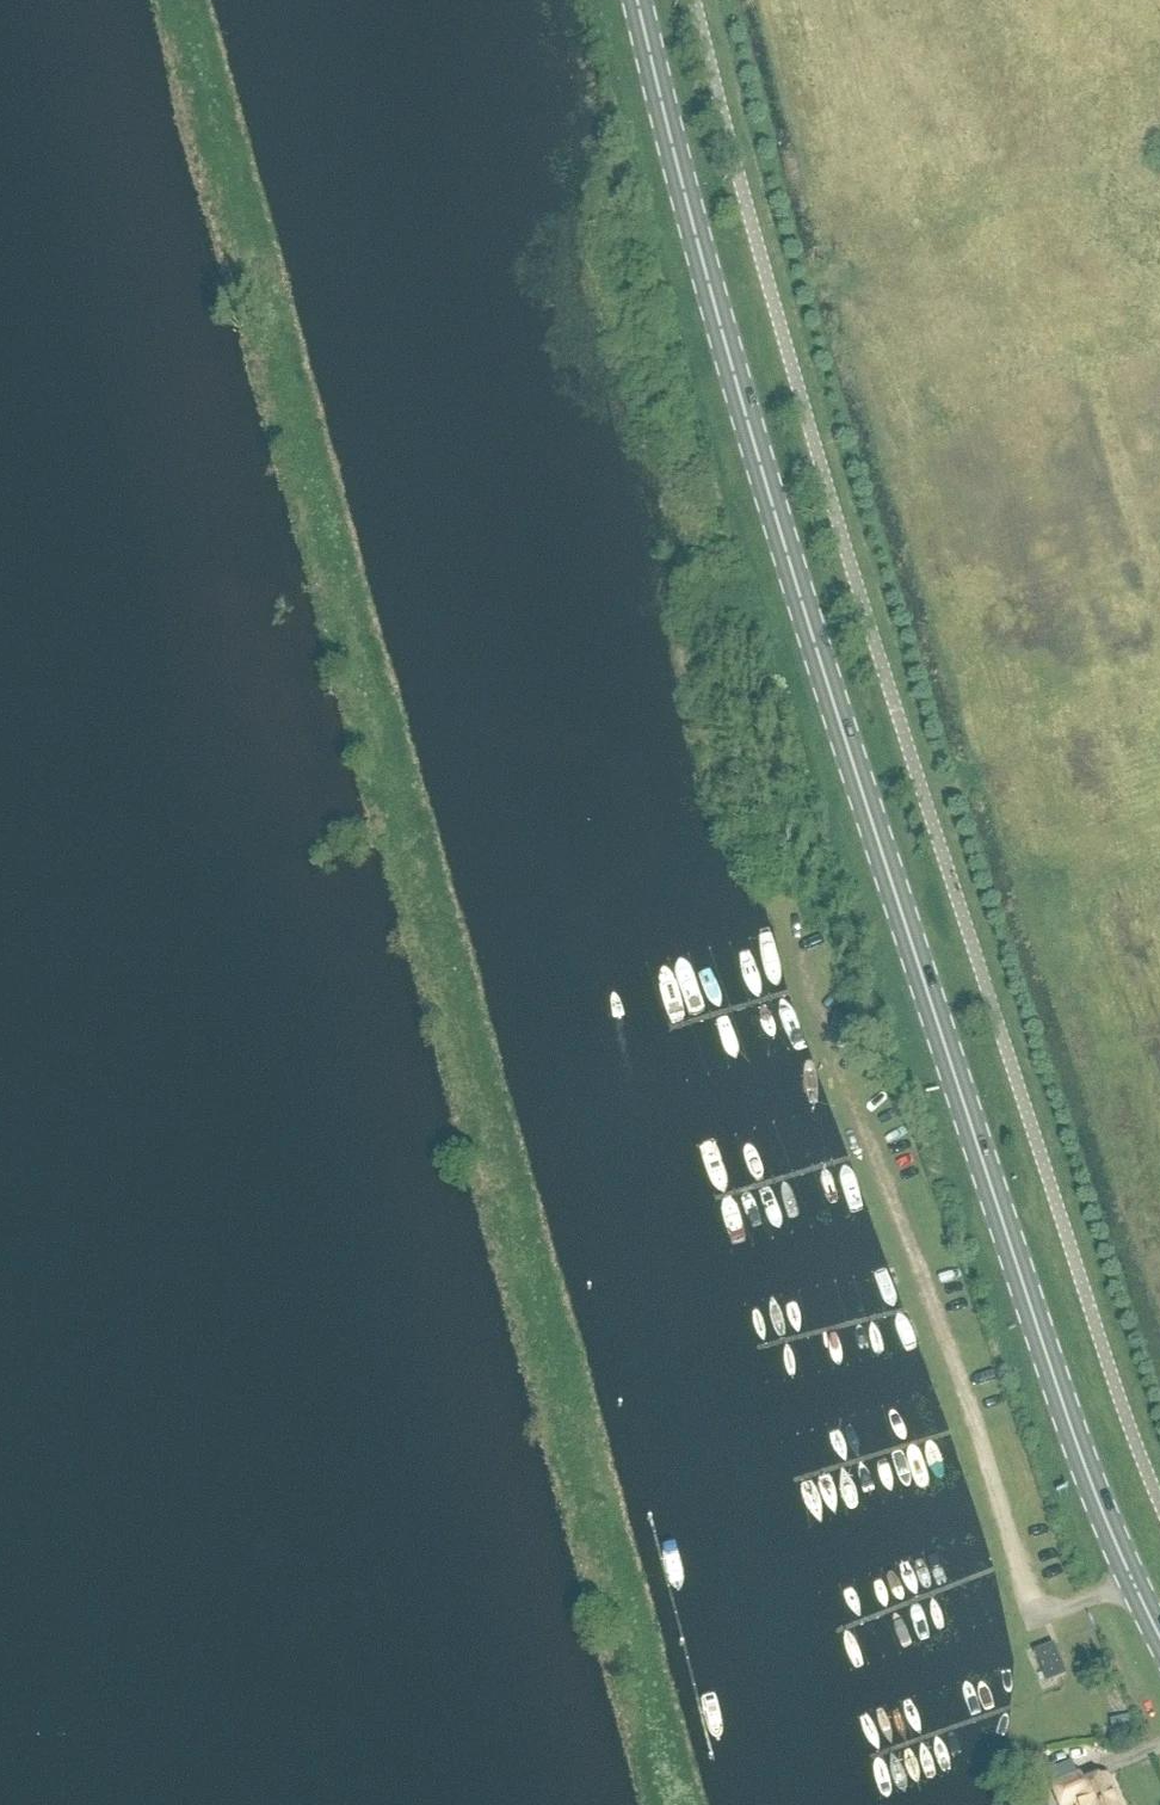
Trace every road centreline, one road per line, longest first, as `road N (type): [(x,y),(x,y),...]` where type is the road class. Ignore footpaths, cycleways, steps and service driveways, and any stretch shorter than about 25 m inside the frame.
road 1 (primary): [(1159,1639),(1065,1415),(847,750),(728,357),(636,0)]
road 2 (track): [(780,924),(930,1295),(1033,1601)]

